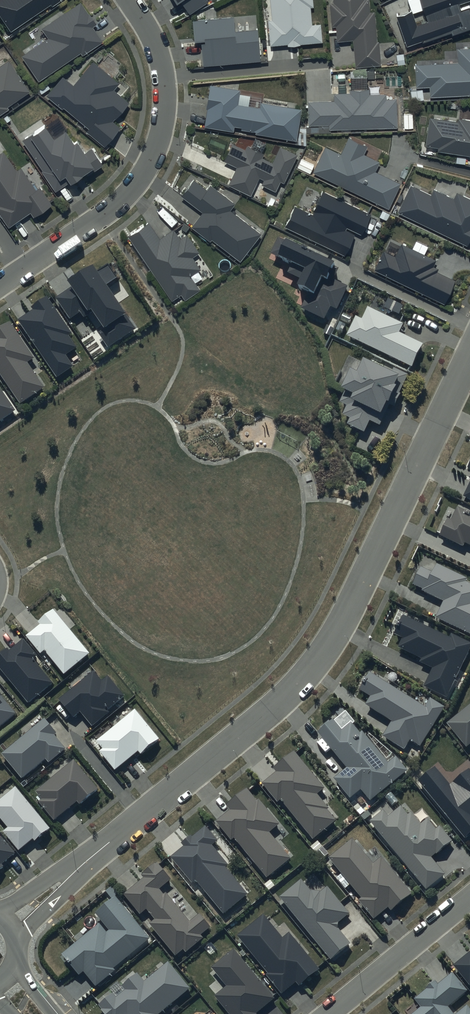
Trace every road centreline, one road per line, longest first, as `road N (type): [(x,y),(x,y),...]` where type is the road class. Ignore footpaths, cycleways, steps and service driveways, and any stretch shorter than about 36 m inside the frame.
road 1 (residential): [(85,863),(300,683),(345,617),(430,443)]
road 2 (residential): [(22,270),(119,204),(155,151),(165,90),(158,55),(129,0)]
road 3 (residential): [(328,1013),(469,897)]

